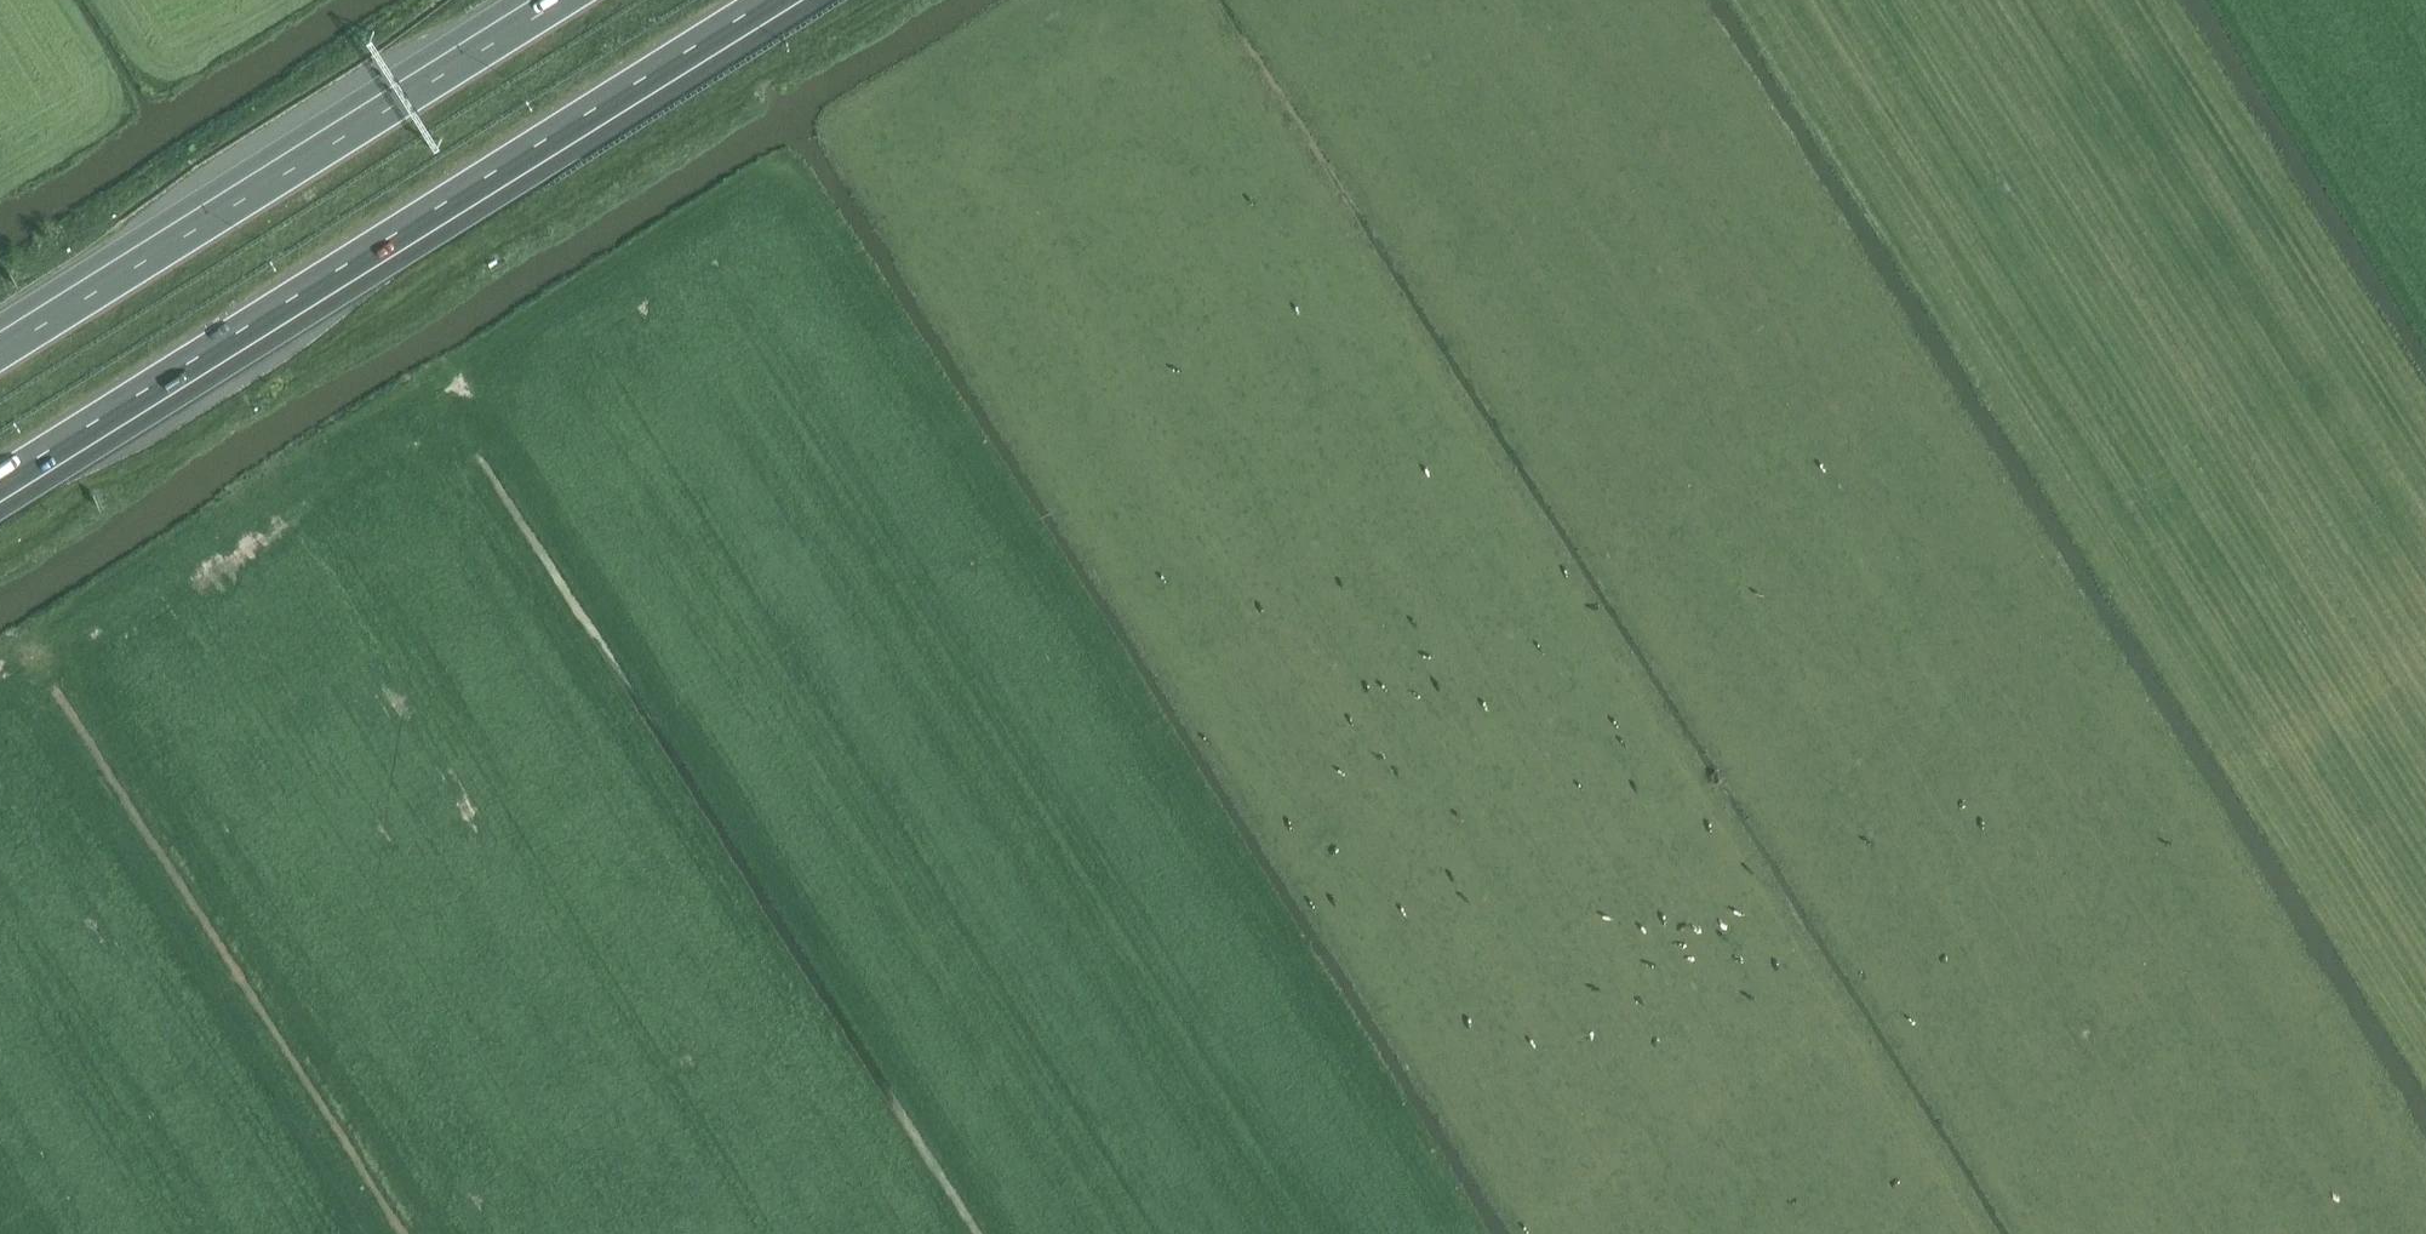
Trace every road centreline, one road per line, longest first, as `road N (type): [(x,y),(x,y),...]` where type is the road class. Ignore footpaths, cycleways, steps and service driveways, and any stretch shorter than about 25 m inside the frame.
road 1 (motorway): [(0,495),(791,0)]
road 2 (motorway): [(566,0),(0,354)]

